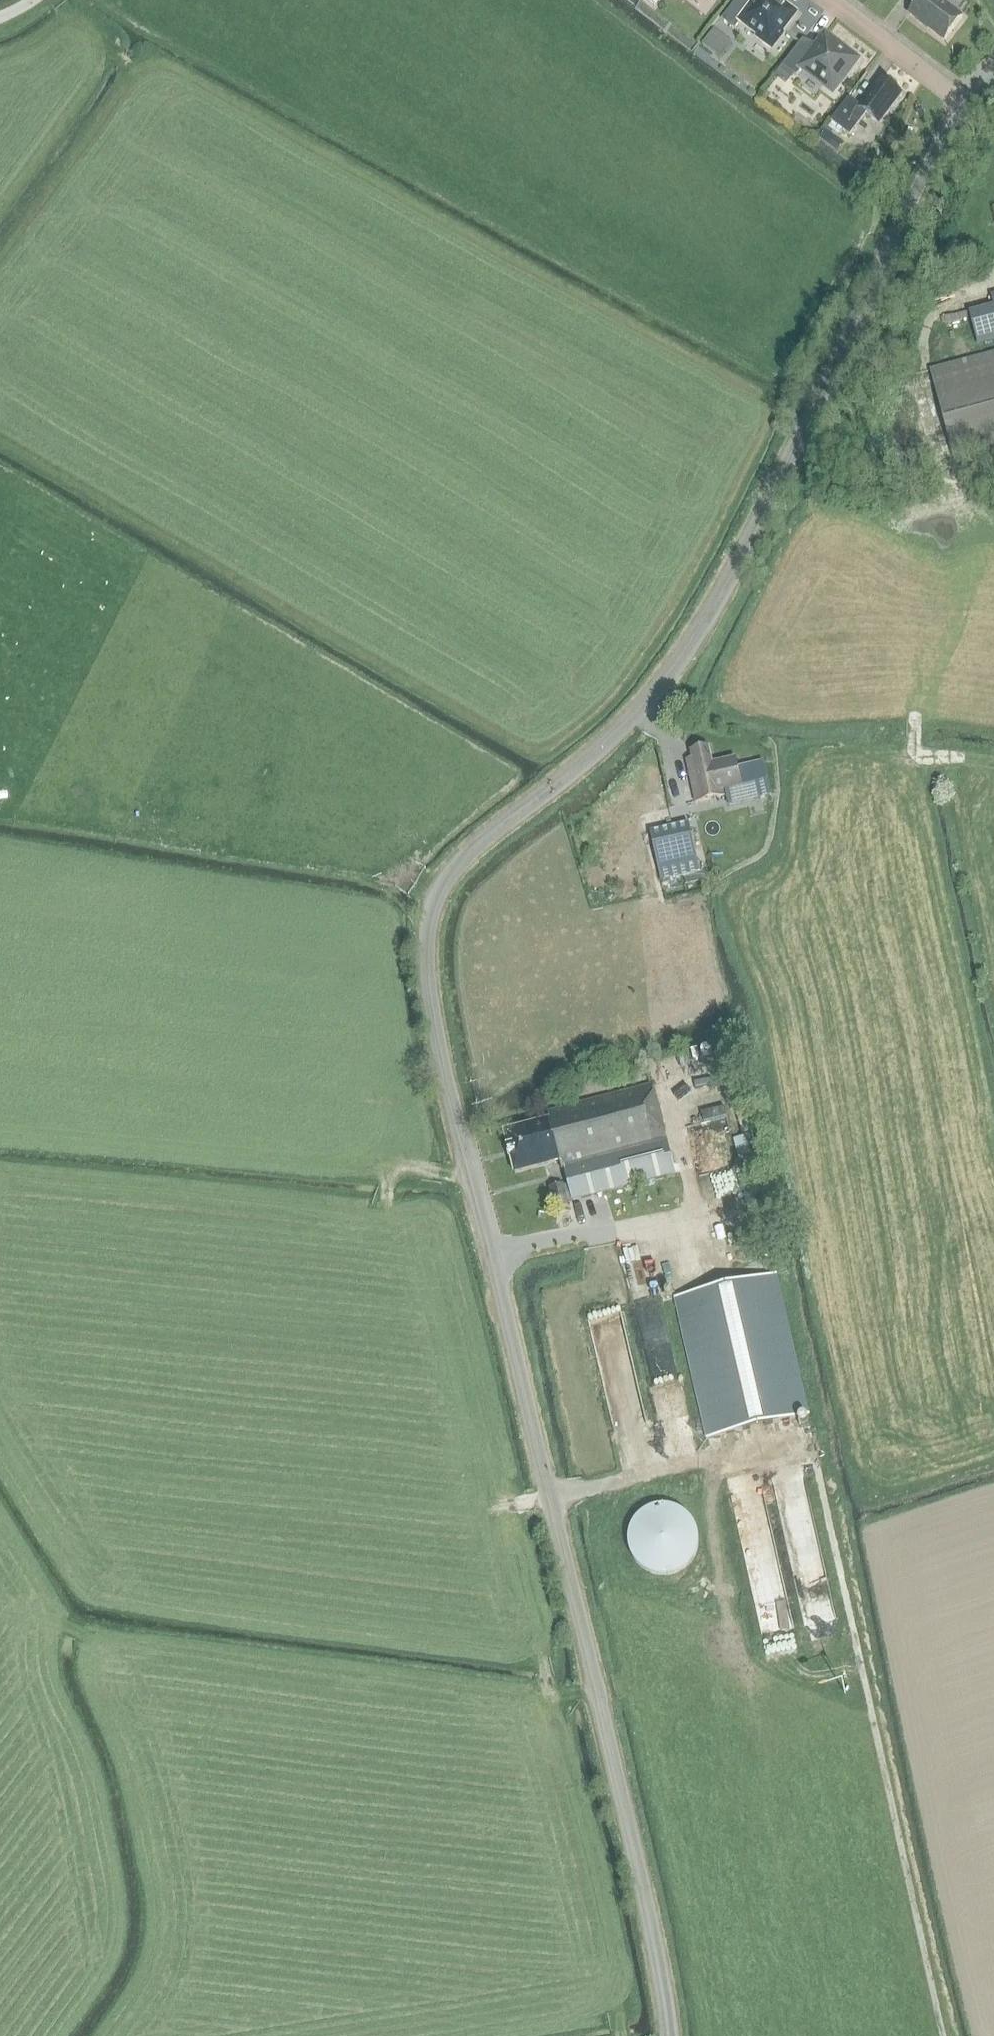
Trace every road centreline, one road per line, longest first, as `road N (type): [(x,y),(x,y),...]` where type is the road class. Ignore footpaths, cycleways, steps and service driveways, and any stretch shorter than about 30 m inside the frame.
road 1 (tertiary): [(668,2035),(628,1823),(448,1098),(429,1007),(425,929),(449,872),(582,763),(636,711),(693,638),(818,402),(916,187),(965,105)]
road 2 (residential): [(965,105),(826,0)]

